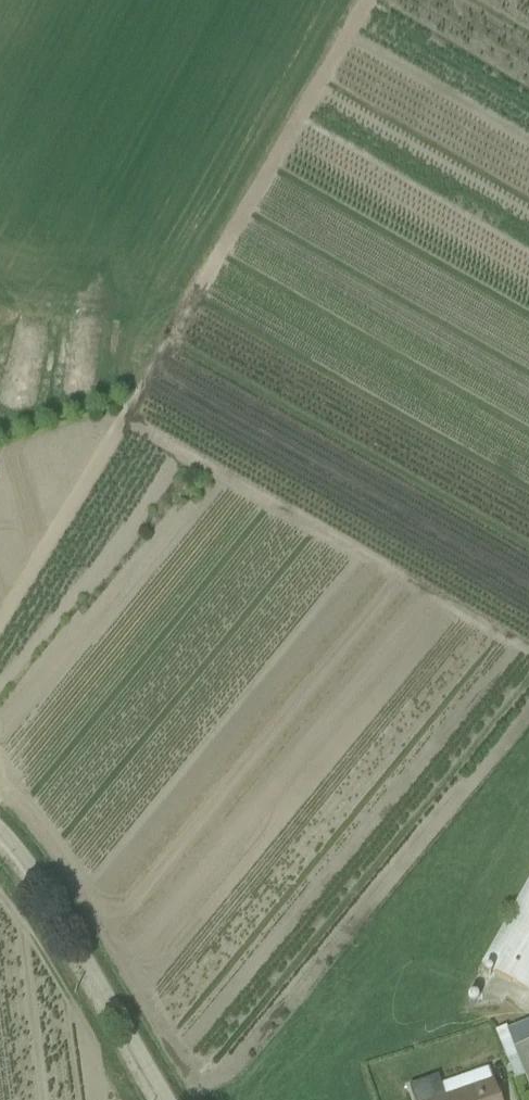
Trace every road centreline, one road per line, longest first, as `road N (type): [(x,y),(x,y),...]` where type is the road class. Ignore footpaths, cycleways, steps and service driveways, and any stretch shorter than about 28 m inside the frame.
road 1 (track): [(365,0),(0,628)]
road 2 (unclassified): [(162,1099),(0,829)]

